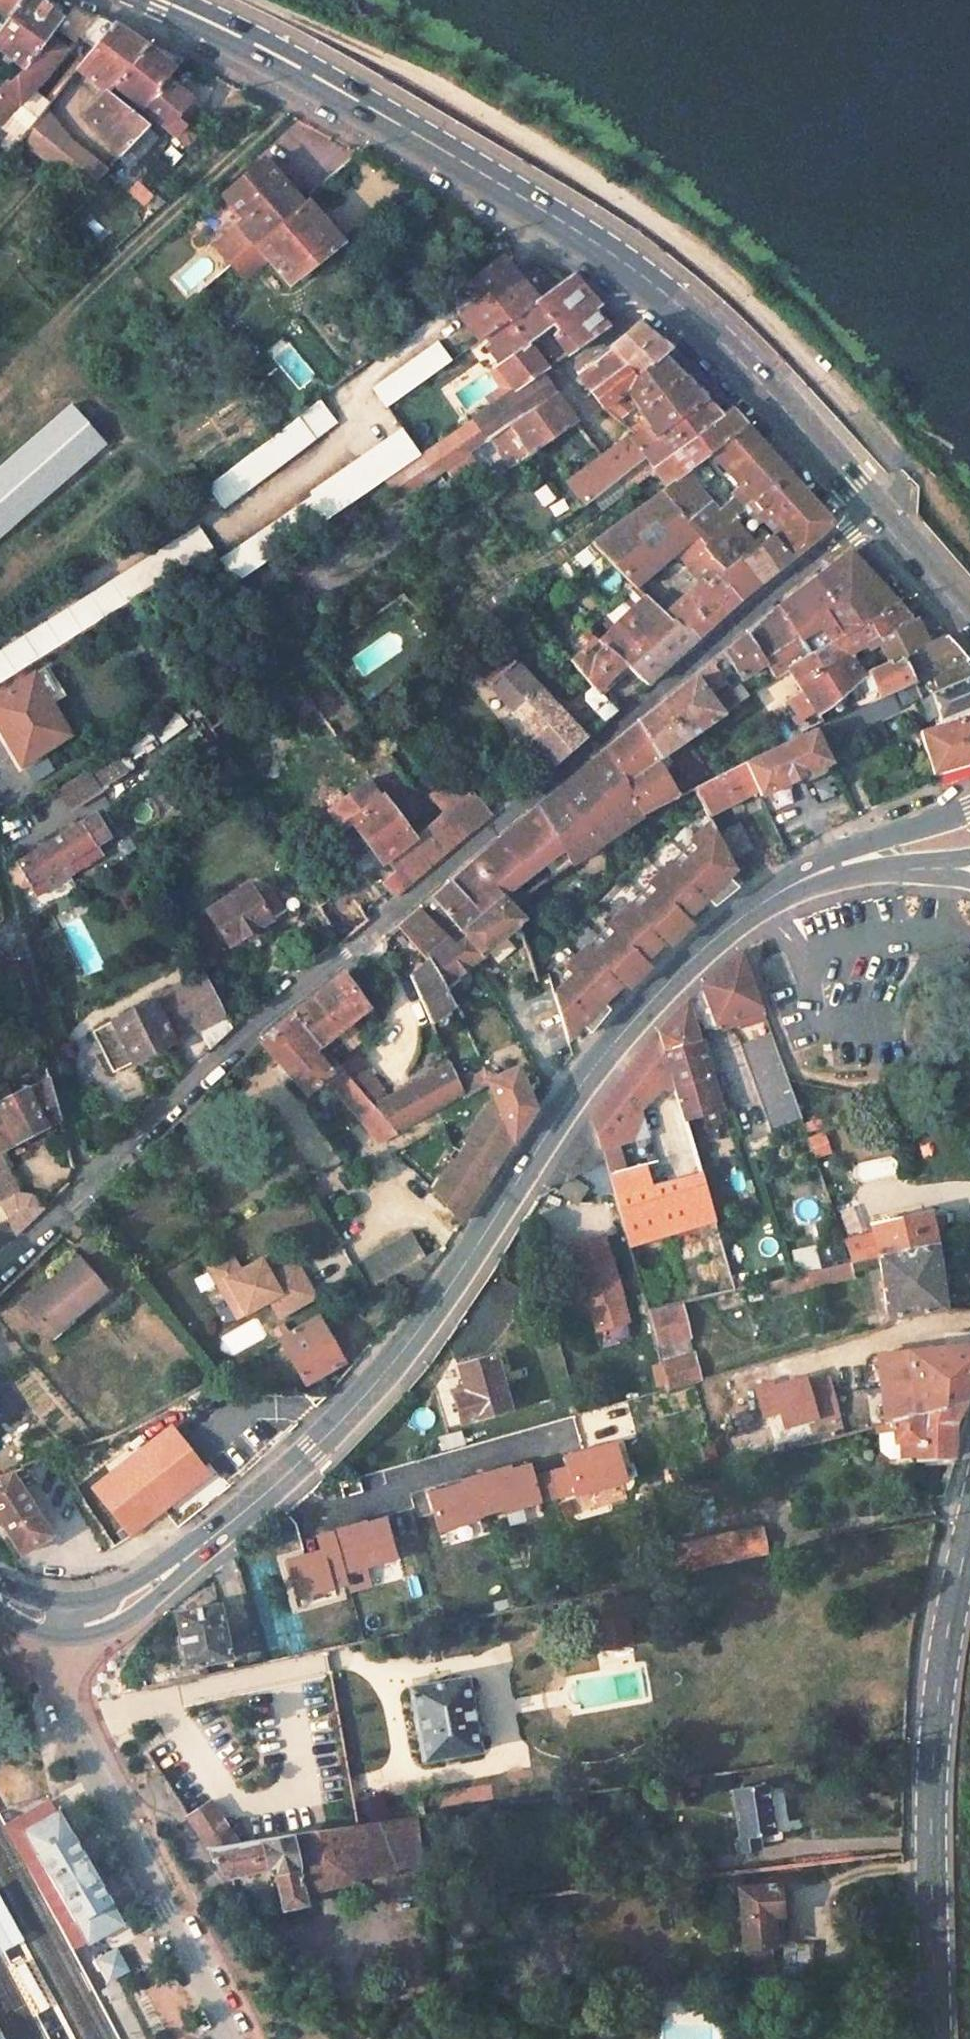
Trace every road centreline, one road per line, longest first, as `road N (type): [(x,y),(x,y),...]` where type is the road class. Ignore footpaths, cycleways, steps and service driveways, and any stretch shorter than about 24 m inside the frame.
road 1 (secondary): [(832,871),(735,921),(657,990),(566,1099),(453,1271),(346,1409),(235,1519),(138,1595),(98,1615),(54,1622),(15,1612),(0,1599)]
road 2 (residential): [(874,514),(288,1001),(92,1186)]
road 3 (primary): [(874,514),(725,350),(650,283),(295,66),(157,0)]
road 4 (primary): [(935,2038),(936,1663),(969,1512)]
road 5 (residential): [(92,1186),(0,865)]
road 6 (secondary): [(969,810),(832,871)]
road 7 (primary): [(969,625),(874,514)]
road 8 (residential): [(92,1186),(0,1272)]

